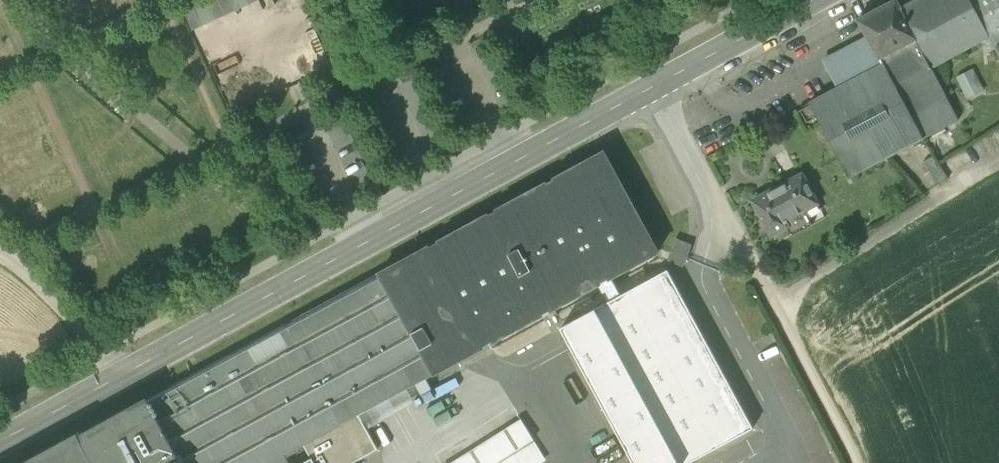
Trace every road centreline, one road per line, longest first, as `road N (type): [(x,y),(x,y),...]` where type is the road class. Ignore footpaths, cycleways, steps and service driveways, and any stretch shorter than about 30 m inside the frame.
road 1 (tertiary): [(661,86),(132,377)]
road 2 (residential): [(661,86),(776,298),(998,166)]
road 3 (unclassified): [(0,248),(132,377)]
road 4 (track): [(776,298),(855,462)]
road 5 (tertiary): [(813,0),(661,86)]
road 6 (tertiary): [(132,377),(0,447)]

